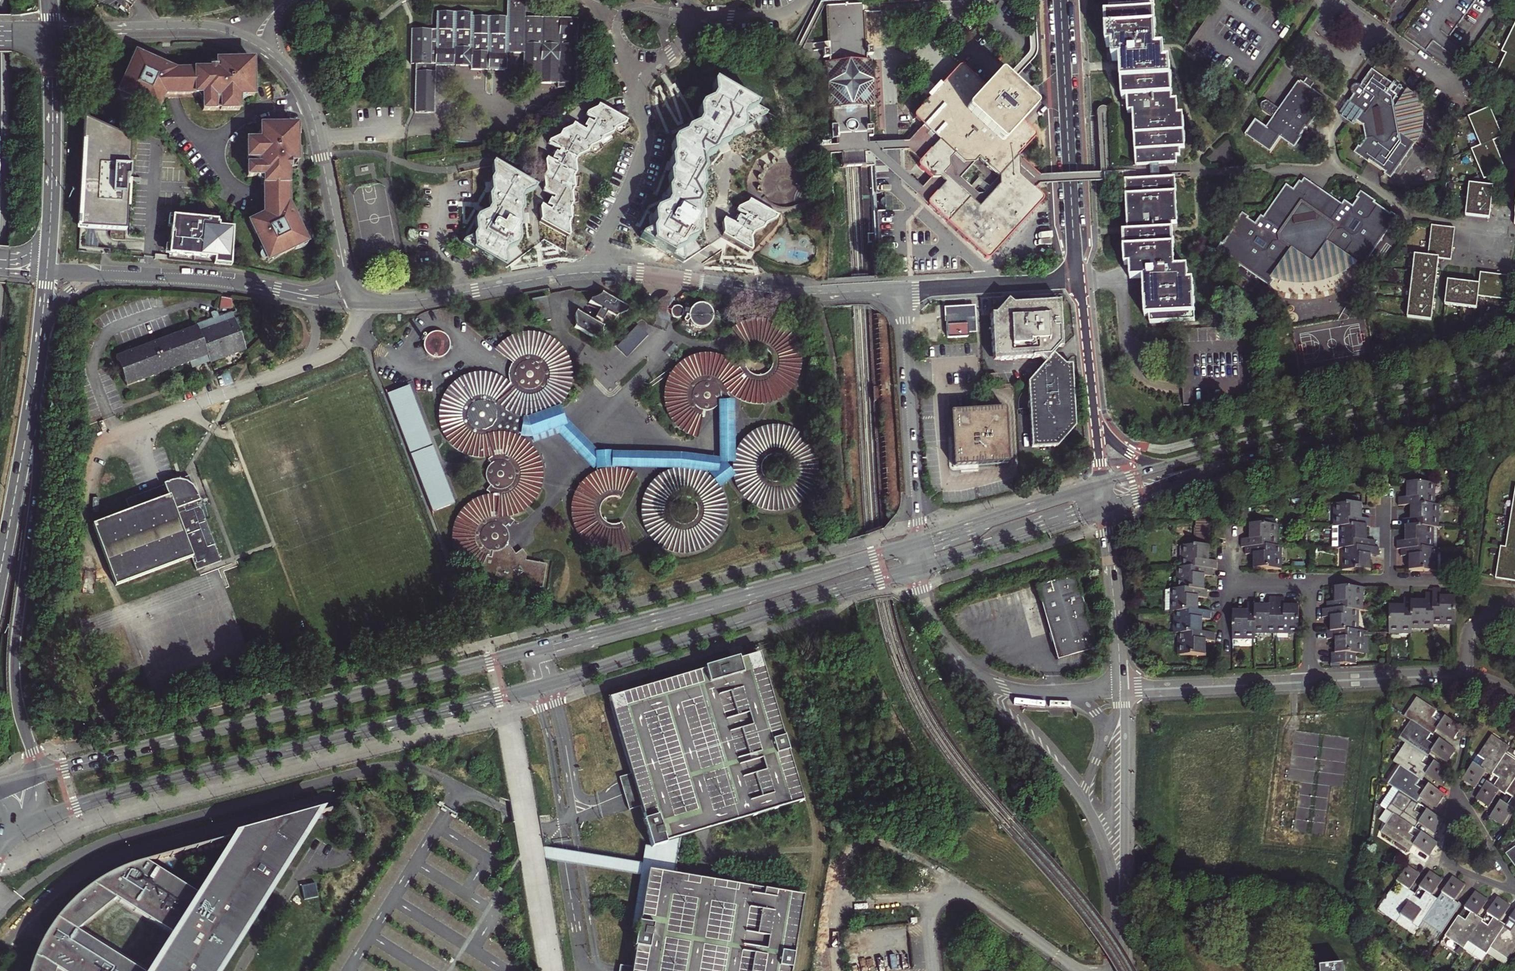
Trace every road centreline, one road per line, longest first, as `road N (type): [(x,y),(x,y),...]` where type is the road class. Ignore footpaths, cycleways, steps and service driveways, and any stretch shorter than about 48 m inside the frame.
road 1 (primary): [(6,831),(119,793),(536,688)]
road 2 (primary): [(527,652),(31,779)]
road 3 (trunk): [(0,915),(60,864),(116,839),(376,767),(426,769),(461,785)]
road 4 (primary): [(1106,507),(1514,380)]
road 5 (primary): [(31,779),(15,664),(37,480),(35,377)]
road 6 (primary): [(917,544),(544,647)]
road 7 (primary): [(551,684),(918,568)]
road 8 (primary): [(1514,364),(1175,463)]
road 9 (residential): [(596,272),(780,293),(905,289)]
road 10 (tertiary): [(1077,279),(1060,0)]
road 11 (residential): [(348,280),(311,110),(294,79),(255,44)]
road 12 (unclassified): [(905,289),(917,544)]
road 13 (residential): [(355,301),(596,272)]
road 14 (primary): [(47,271),(51,33)]
road 15 (tertiary): [(1119,913),(1120,691)]
road 16 (residential): [(596,272),(645,144),(643,63)]
road 17 (residential): [(1514,884),(1477,823),(1455,810),(1445,864),(1499,886)]
road 18 (tertiary): [(1310,682),(1449,678),(1514,701)]
road 19 (residential): [(255,44),(195,28),(51,33)]
road 20 (residential): [(92,273),(296,293)]
road 21 (trunk): [(0,576),(35,377)]
road 22 (primary): [(918,568),(1106,507)]
road 23 (primary): [(1103,484),(917,544)]
road 24 (tertiary): [(1120,691),(1310,682)]
road 25 (tertiary): [(1120,691),(1106,507)]
road 26 (residential): [(303,365),(136,428)]
road 27 (tertiary): [(963,668),(1081,795)]
road 28 (residential): [(905,289),(1077,279)]
road 29 (unclassified): [(562,826),(574,822),(551,684)]
road 30 (unclassified): [(536,688),(562,826)]
road 31 (residential): [(693,16),(642,7),(619,13),(621,51),(643,63)]
road 32 (tertiary): [(1094,415),(1077,279)]
road 33 (tertiary): [(1081,795),(1110,857),(1119,913)]

